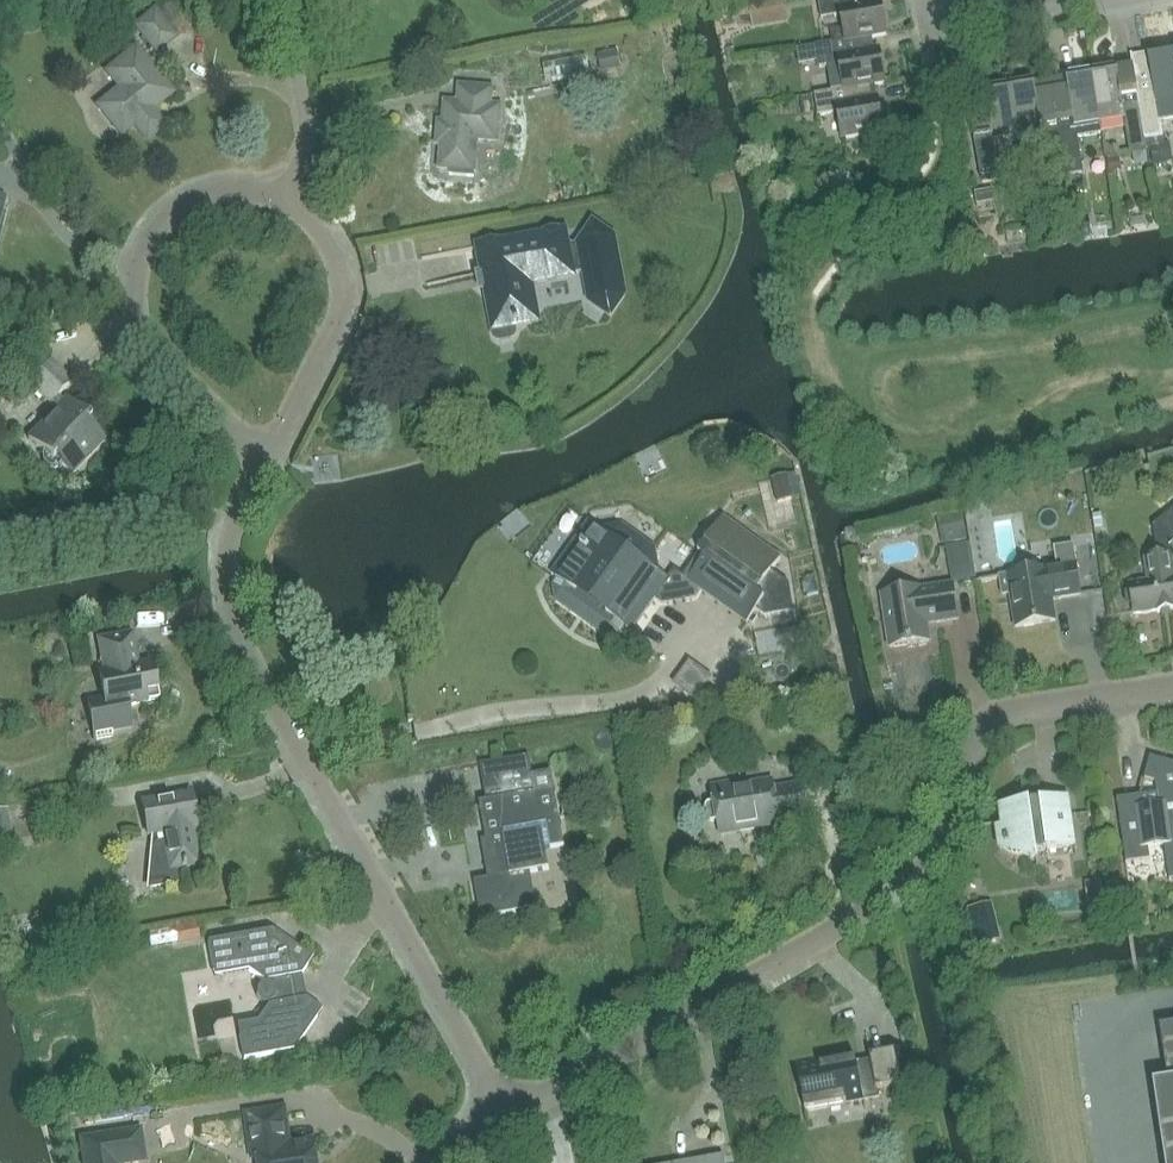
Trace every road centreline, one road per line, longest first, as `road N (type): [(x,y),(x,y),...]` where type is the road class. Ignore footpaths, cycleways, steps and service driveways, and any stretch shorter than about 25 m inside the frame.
road 1 (residential): [(510,1113),(876,909),(942,836),(974,736),(1007,709),(1172,684)]
road 2 (residential): [(510,1113),(235,627),(233,522),(268,452)]
road 3 (residential): [(268,452),(147,342),(136,307),(139,264),(155,225),(183,202),(222,190),(287,199)]
road 4 (residential): [(287,199),(329,238),(340,302),(333,334),(268,452)]
road 5 (residential): [(287,199),(303,139),(281,0)]
road 6 (residential): [(925,26),(1083,0)]

